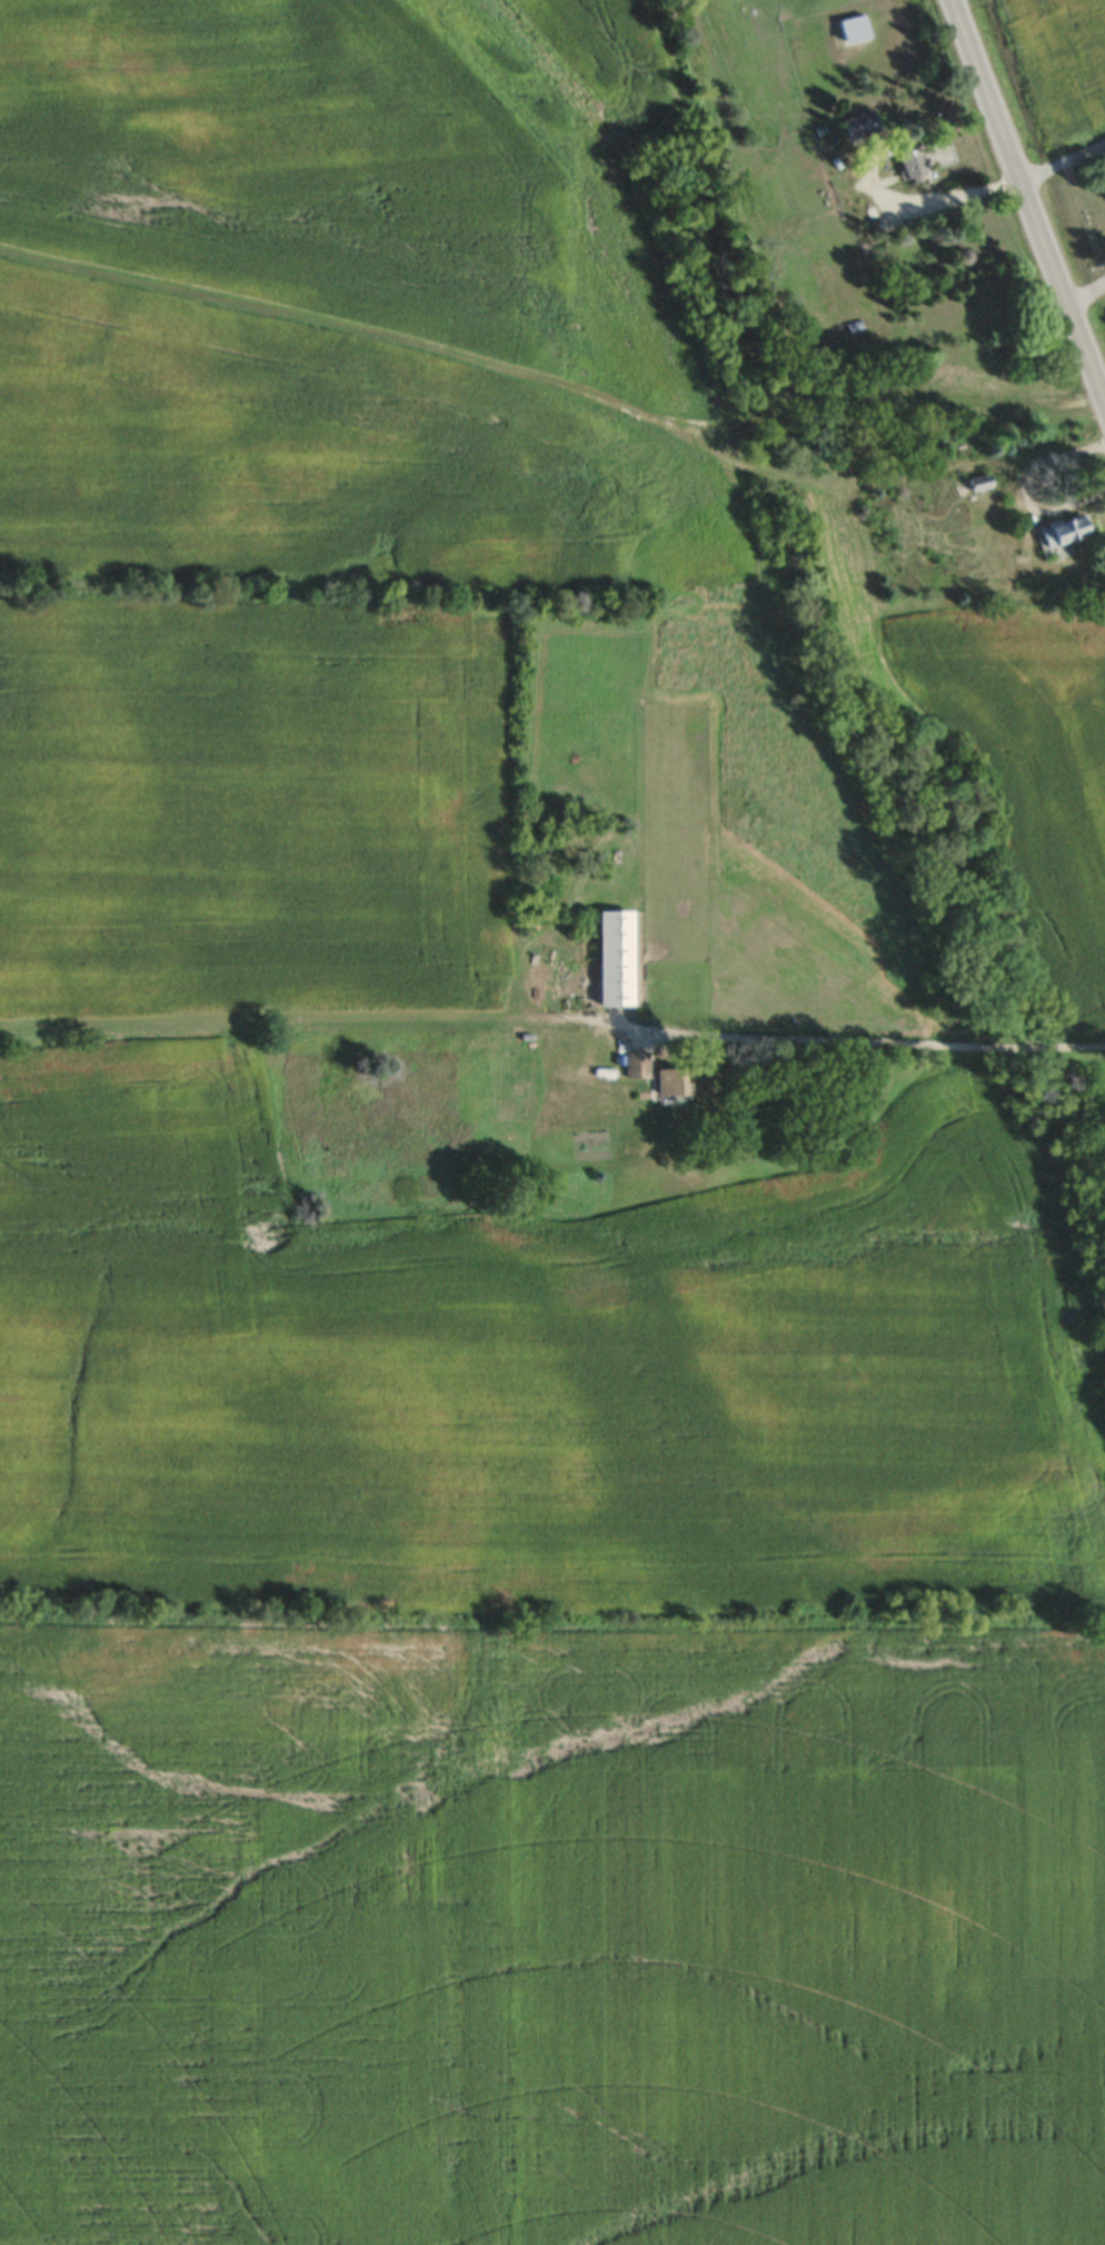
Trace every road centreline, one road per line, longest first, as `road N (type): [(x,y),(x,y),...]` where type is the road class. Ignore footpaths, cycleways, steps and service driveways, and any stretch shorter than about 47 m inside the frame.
road 1 (secondary): [(1104,411),(950,0)]

